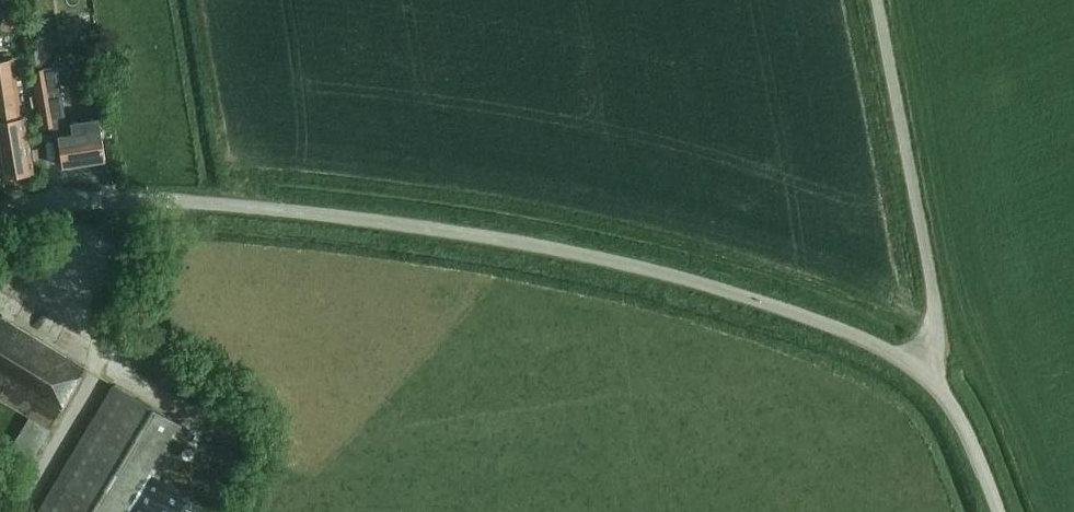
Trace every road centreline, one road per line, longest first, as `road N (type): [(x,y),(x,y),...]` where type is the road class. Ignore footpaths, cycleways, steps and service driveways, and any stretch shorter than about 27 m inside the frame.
road 1 (unclassified): [(940,378),(772,307),(528,246),(136,197),(0,204)]
road 2 (unclassified): [(940,378),(872,0)]
road 3 (unclassified): [(993,511),(940,378)]

